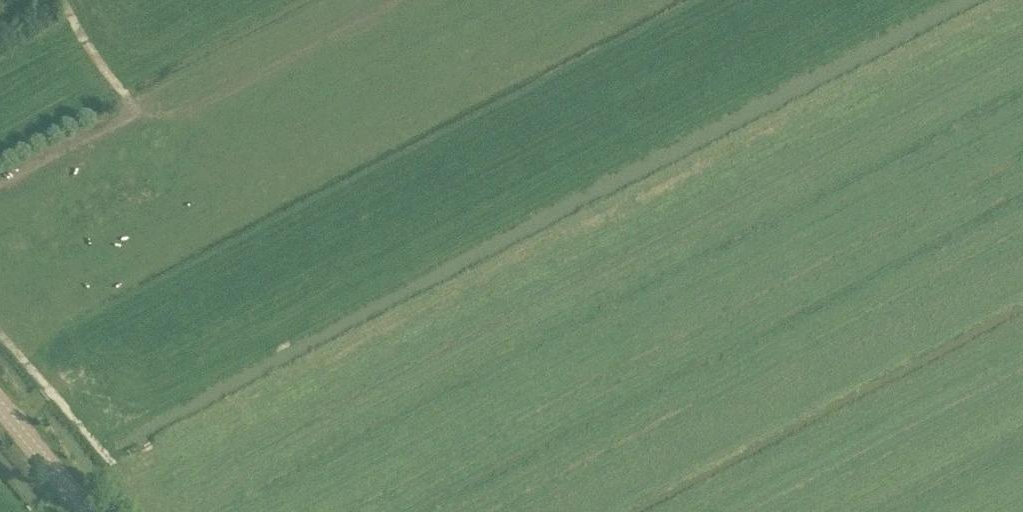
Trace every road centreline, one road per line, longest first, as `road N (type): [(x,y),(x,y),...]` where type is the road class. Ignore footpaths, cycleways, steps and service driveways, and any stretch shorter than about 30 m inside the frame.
road 1 (tertiary): [(89,511),(0,406)]

